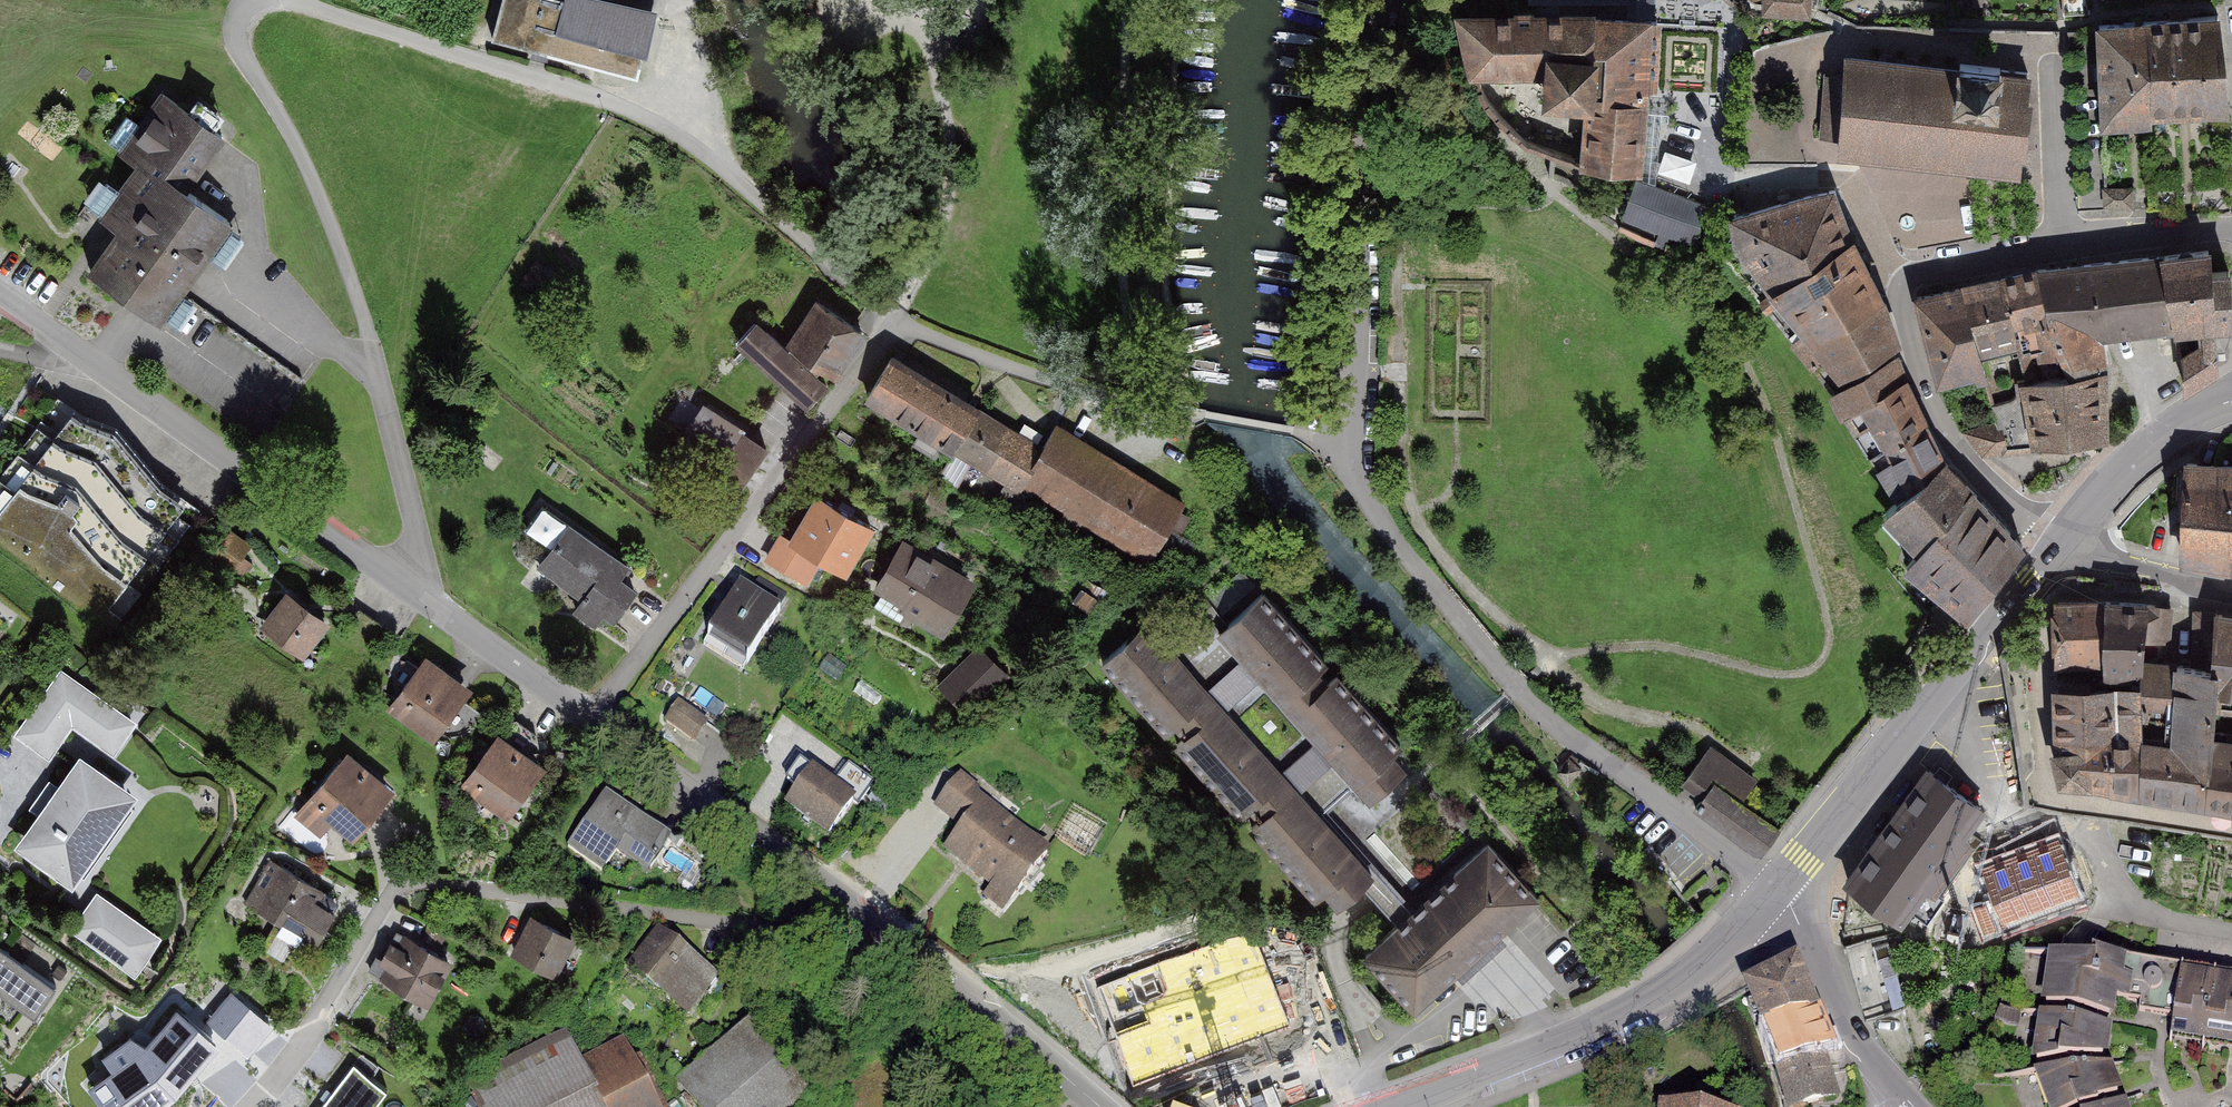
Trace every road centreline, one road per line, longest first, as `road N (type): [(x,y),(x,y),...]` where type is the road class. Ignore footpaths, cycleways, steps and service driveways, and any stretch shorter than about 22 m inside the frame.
road 1 (residential): [(1774,891),(1518,690),(1358,481),(1346,440),(1367,106),(1384,0)]
road 2 (track): [(288,0),(582,93),(681,139),(899,317)]
road 3 (residential): [(2059,539),(1954,455),(1922,386),(1898,298),(1903,281),(2062,246),(2231,228)]
road 4 (residential): [(1099,1106),(900,941),(590,719)]
road 5 (unclassified): [(403,581),(419,542),(378,367),(353,278),(297,141),(234,43),(236,20),(249,4)]
road 6 (residential): [(590,719),(899,317)]
road 7 (residential): [(403,581),(0,296)]
road 8 (tertiary): [(1404,1106),(1610,1022),(1697,969),(1774,891)]
road 9 (residential): [(1930,703),(1948,716),(2014,816),(2085,838),(2120,905),(2231,931)]
road 10 (track): [(899,317),(1086,392),(1205,415)]
road 11 (tertiary): [(1774,891),(1930,703)]
road 12 (residential): [(590,719),(403,581)]
road 13 (tertiary): [(2059,539),(2152,444),(2231,401)]
road 14 (residential): [(1774,891),(1886,1079)]
road 15 (tertiary): [(1930,703),(2059,539)]
road 16 (residential): [(2231,825),(2047,792)]
road 17 (residential): [(2059,539),(2231,593)]

